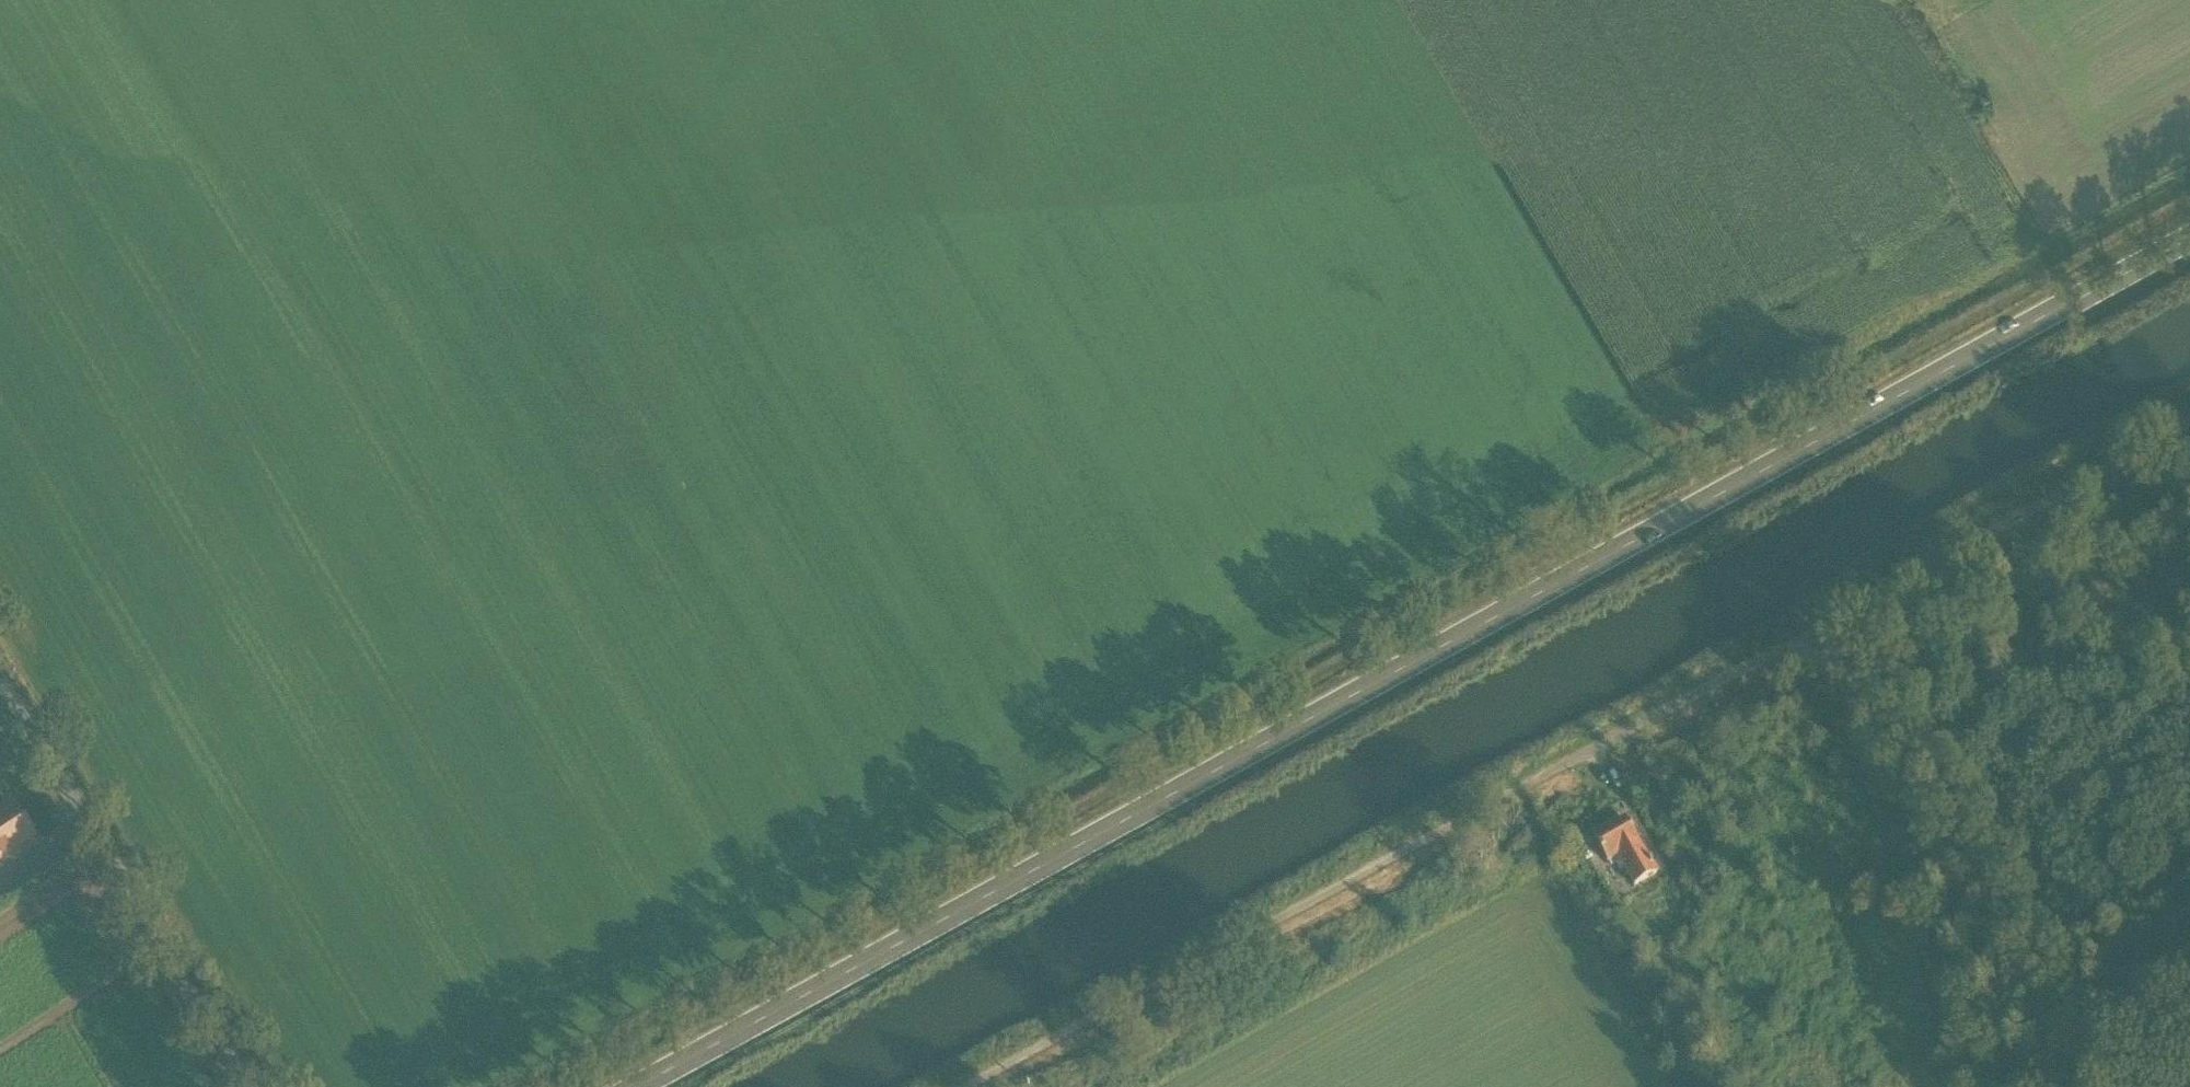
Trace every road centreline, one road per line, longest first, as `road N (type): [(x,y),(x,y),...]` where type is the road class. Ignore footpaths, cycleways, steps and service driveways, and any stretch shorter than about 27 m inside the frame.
road 1 (primary): [(638,1086),(2189,239)]
road 2 (unclassified): [(969,1086),(1814,629)]
road 3 (unclassified): [(2067,1086),(1814,629)]
road 4 (unclassified): [(251,1086),(0,667)]
road 5 (track): [(2189,423),(1814,629)]

